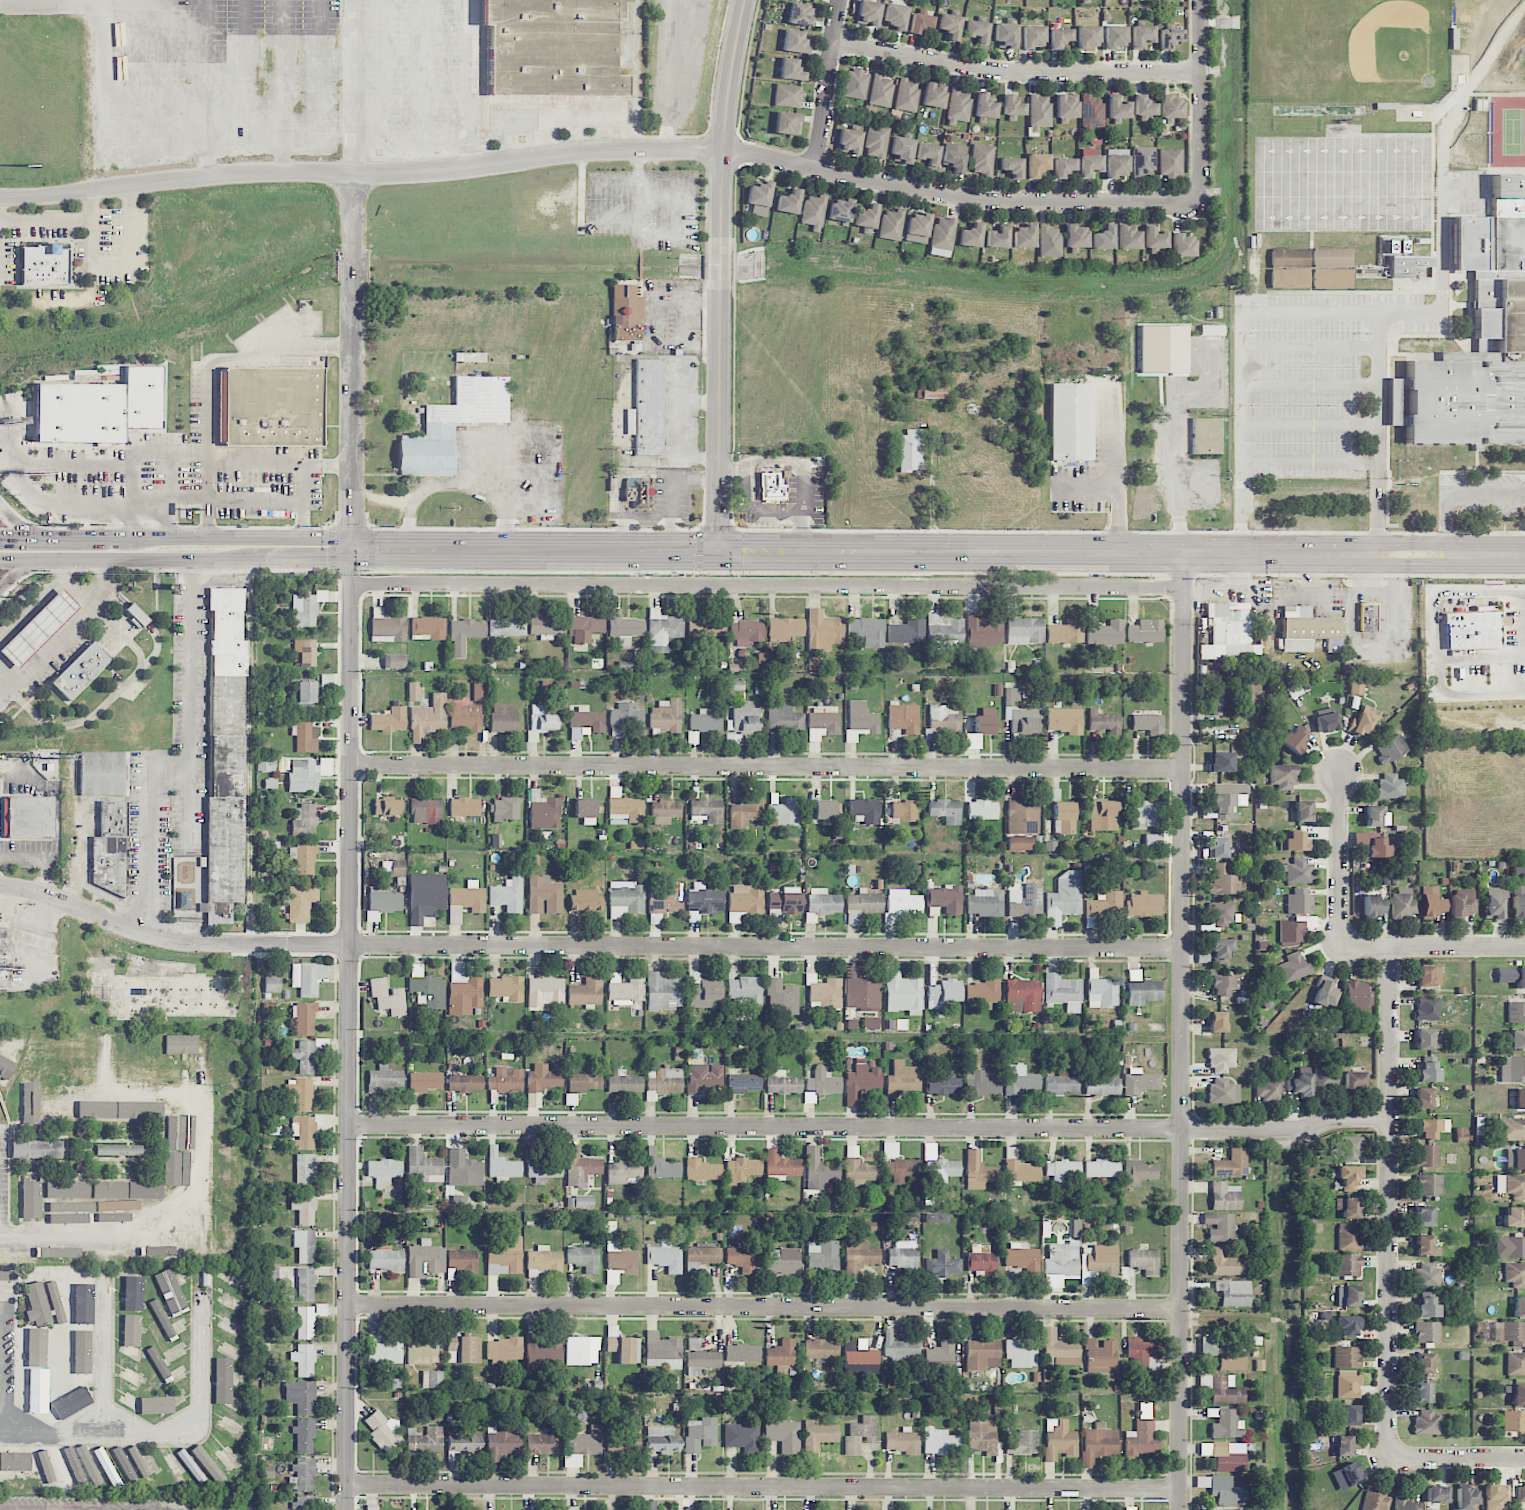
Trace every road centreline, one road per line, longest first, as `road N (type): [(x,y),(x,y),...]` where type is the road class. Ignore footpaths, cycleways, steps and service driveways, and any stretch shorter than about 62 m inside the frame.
road 1 (residential): [(1185,949),(192,945),(0,885)]
road 2 (residential): [(347,1127),(1293,1131),(1336,1119),(1390,1118)]
road 3 (residential): [(351,550),(346,1509)]
road 4 (residential): [(1187,553),(1183,1509)]
road 5 (residential): [(1184,1309),(347,1306)]
road 6 (residential): [(1183,1490),(346,1487)]
road 7 (residential): [(1186,768),(349,766)]
road 8 (residential): [(1186,587),(351,585)]
road 9 (secondary): [(1524,554),(719,551)]
road 10 (tertiary): [(745,0),(722,149),(719,551)]
road 11 (residential): [(1391,947),(1389,1459)]
road 12 (residential): [(1199,202),(990,201),(722,149)]
road 13 (residential): [(352,175),(351,550)]
road 14 (residential): [(722,149),(629,149),(352,175)]
road 15 (secondary): [(719,551),(351,550)]
road 16 (residential): [(835,45),(1005,73),(1199,73)]
road 17 (residential): [(352,175),(0,197)]
road 18 (secondary): [(0,561),(254,560)]
road 19 (secondary): [(351,550),(329,537),(134,538)]
road 20 (residential): [(1199,202),(1198,0)]
road 21 (residential): [(1340,947),(1524,947)]
road 22 (residential): [(1340,772),(1340,947)]
road 23 (residential): [(816,170),(842,0)]
road 24 (residential): [(1389,1459),(1524,1460)]

